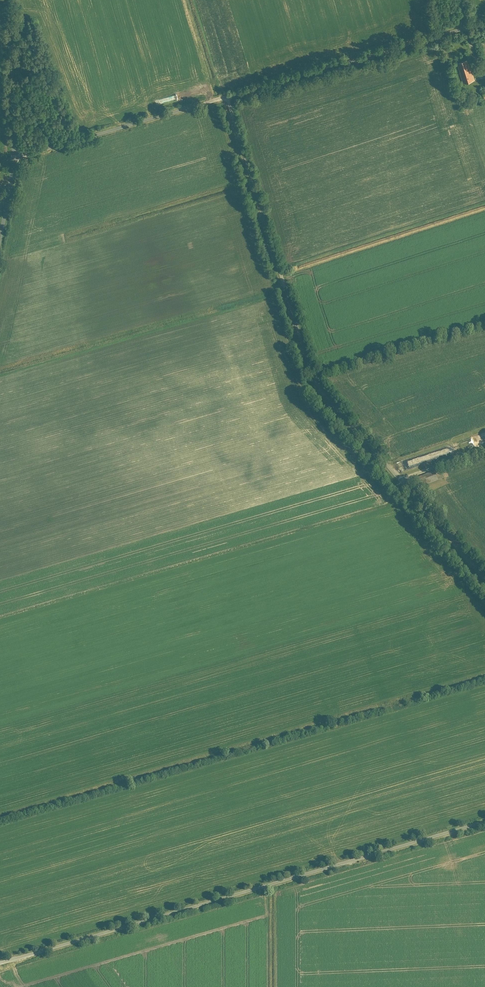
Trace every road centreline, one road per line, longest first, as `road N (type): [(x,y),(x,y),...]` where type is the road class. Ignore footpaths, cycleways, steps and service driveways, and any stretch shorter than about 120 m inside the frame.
road 1 (unclassified): [(227,98),(315,386),(484,583)]
road 2 (unclassified): [(484,822),(0,966)]
road 3 (unclassified): [(227,98),(484,24)]
road 4 (unclassified): [(13,155),(227,98)]
road 5 (unclassified): [(13,155),(7,0)]

